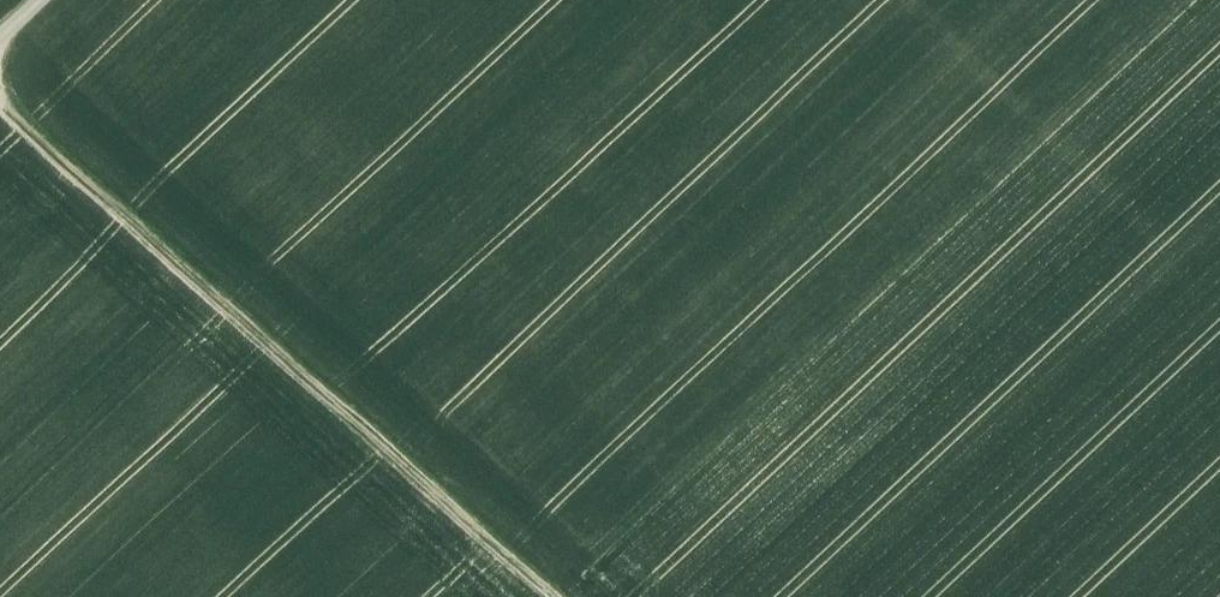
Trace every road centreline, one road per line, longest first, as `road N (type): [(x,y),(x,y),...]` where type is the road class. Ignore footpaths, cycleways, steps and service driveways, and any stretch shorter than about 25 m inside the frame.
road 1 (track): [(0,110),(546,596)]

